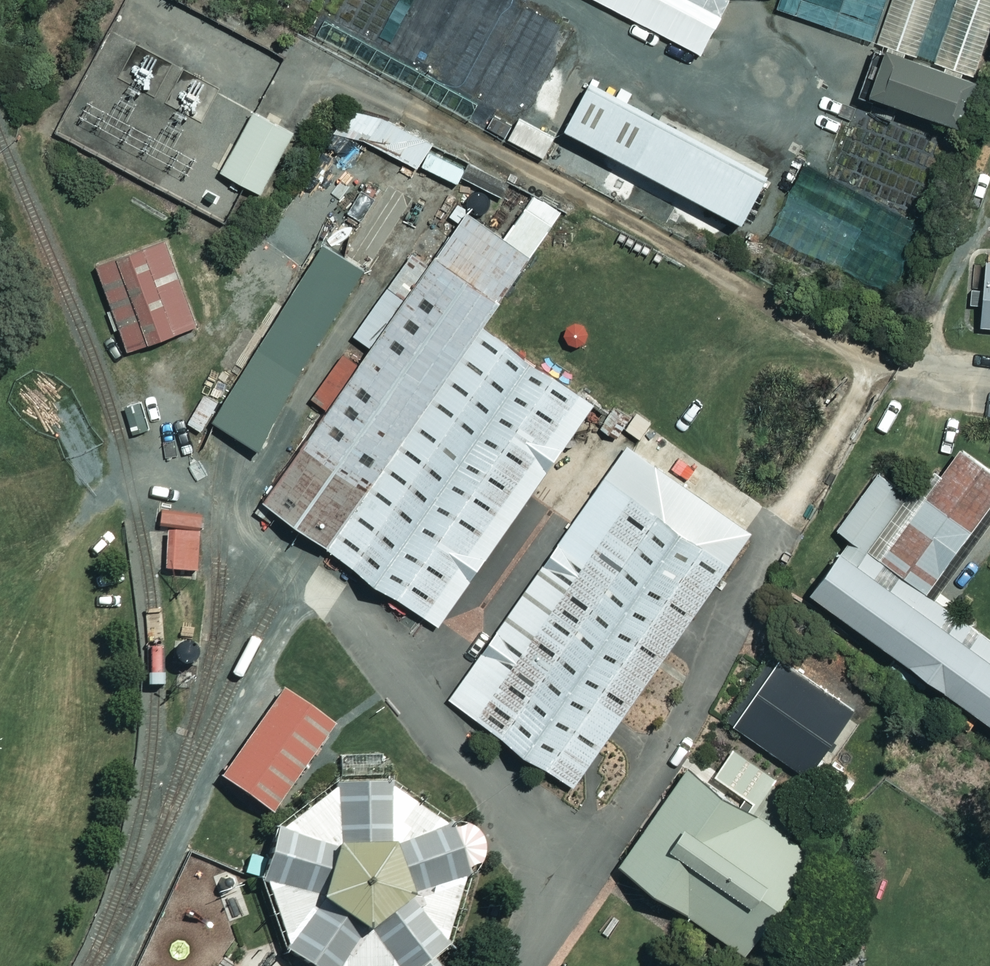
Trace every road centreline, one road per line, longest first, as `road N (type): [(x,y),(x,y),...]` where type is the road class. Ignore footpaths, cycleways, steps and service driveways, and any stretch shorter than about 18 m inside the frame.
road 1 (track): [(872,357),(411,107)]

